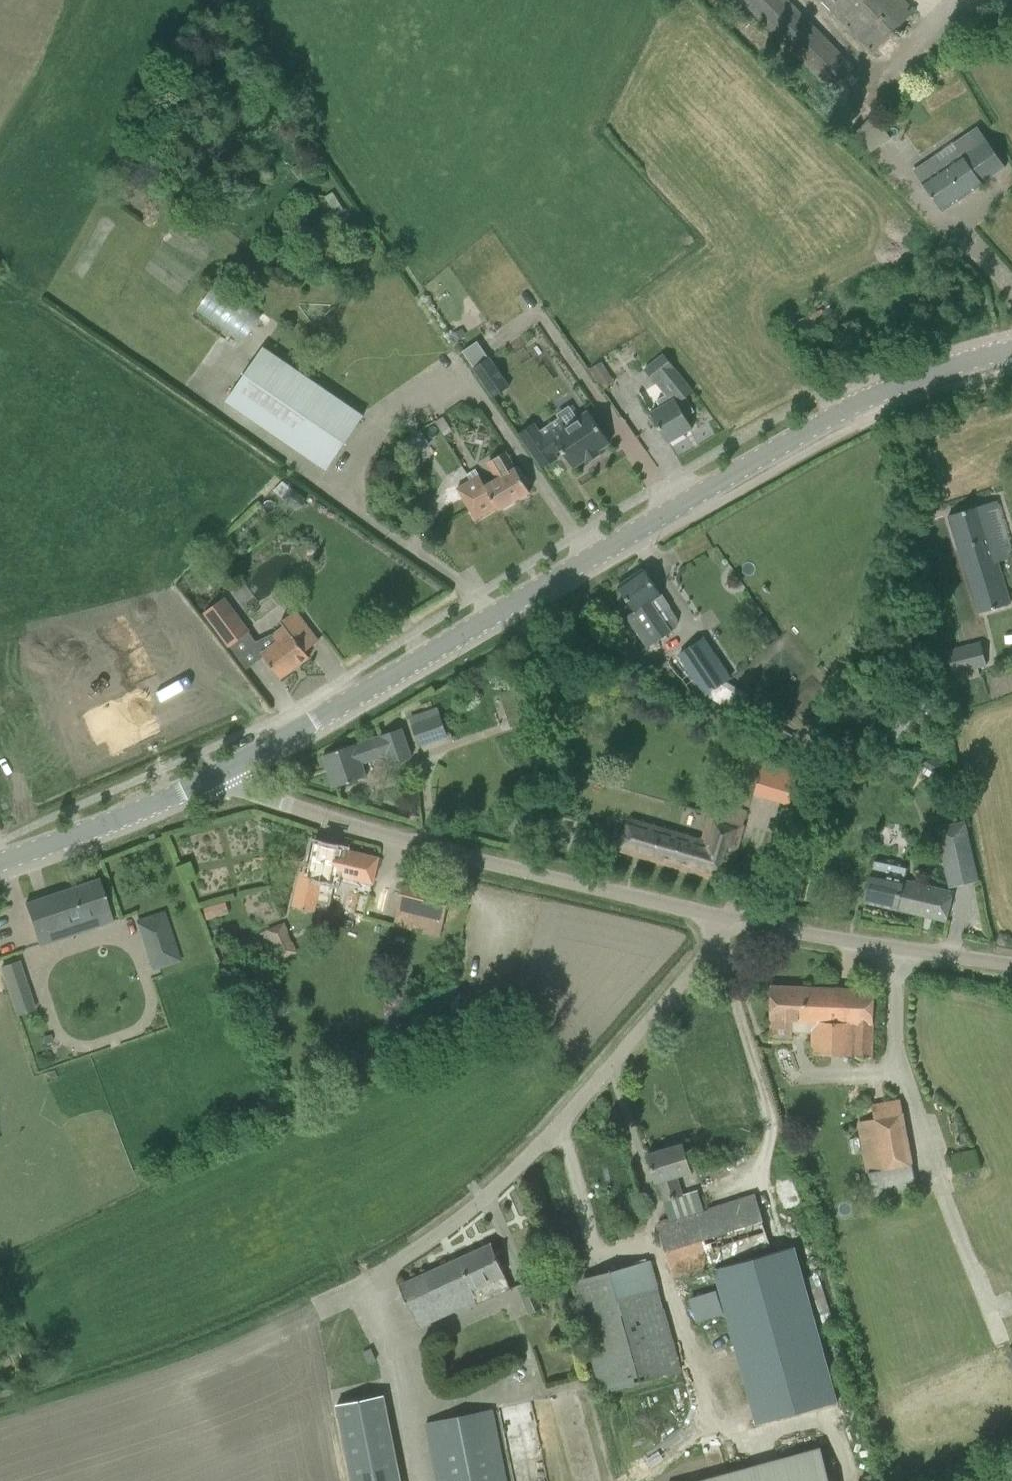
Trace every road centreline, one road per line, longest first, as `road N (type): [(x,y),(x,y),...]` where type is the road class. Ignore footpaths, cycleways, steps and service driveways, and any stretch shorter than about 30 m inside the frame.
road 1 (tertiary): [(1011,351),(832,420),(220,776)]
road 2 (residential): [(335,1301),(460,1217),(552,1135),(716,941),(721,919)]
road 3 (residential): [(220,776),(278,802),(721,919)]
road 4 (residential): [(721,919),(1011,966)]
road 5 (tertiary): [(220,776),(0,865)]

